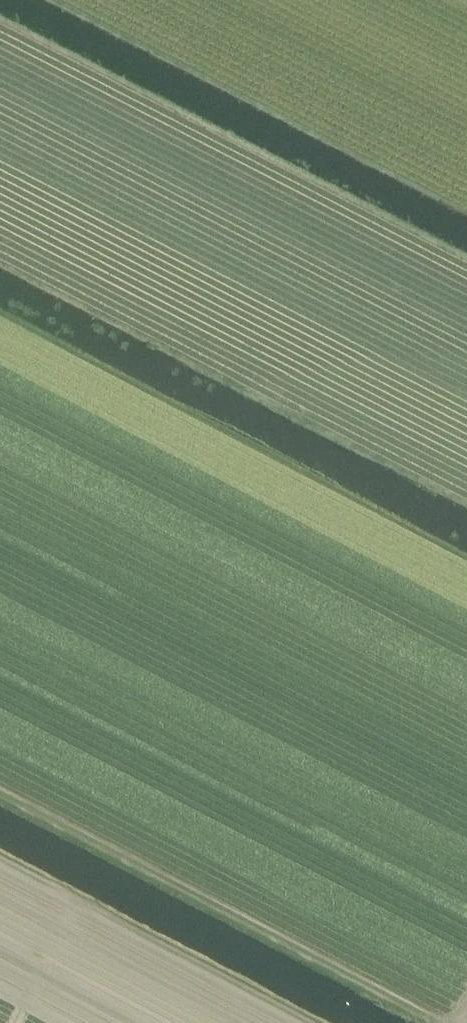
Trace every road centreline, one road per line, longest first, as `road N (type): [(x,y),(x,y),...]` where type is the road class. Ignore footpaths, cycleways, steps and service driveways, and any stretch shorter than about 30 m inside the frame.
road 1 (track): [(466,201),(73,0)]

